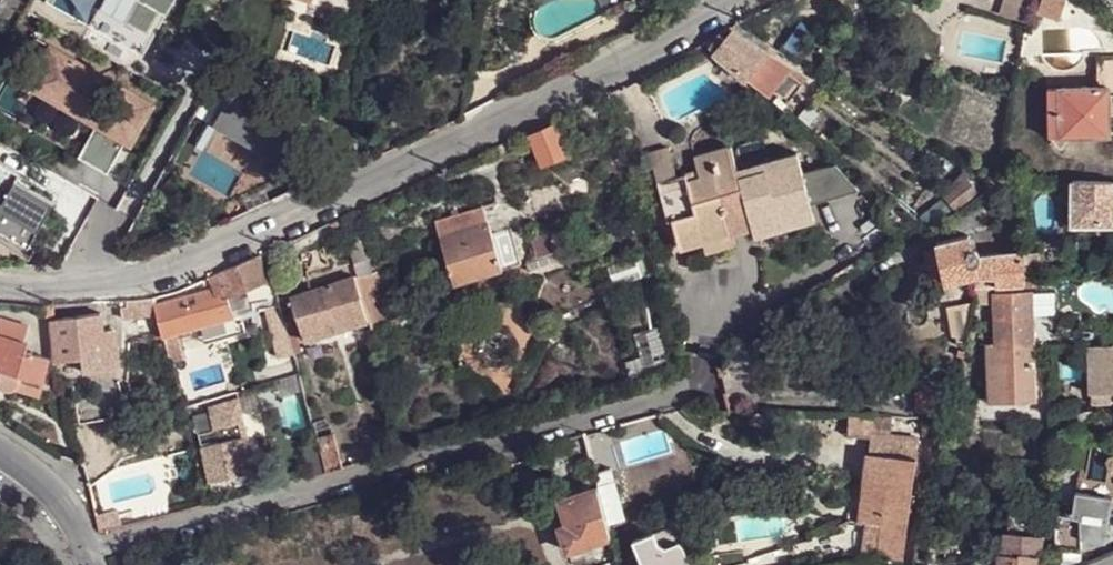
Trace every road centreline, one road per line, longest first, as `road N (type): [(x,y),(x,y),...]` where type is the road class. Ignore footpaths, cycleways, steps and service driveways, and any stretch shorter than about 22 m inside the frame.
road 1 (residential): [(0,284),(85,286),(183,264),(510,117),(736,0)]
road 2 (residential): [(87,544),(677,395)]
road 3 (residential): [(0,453),(68,506),(87,544)]

